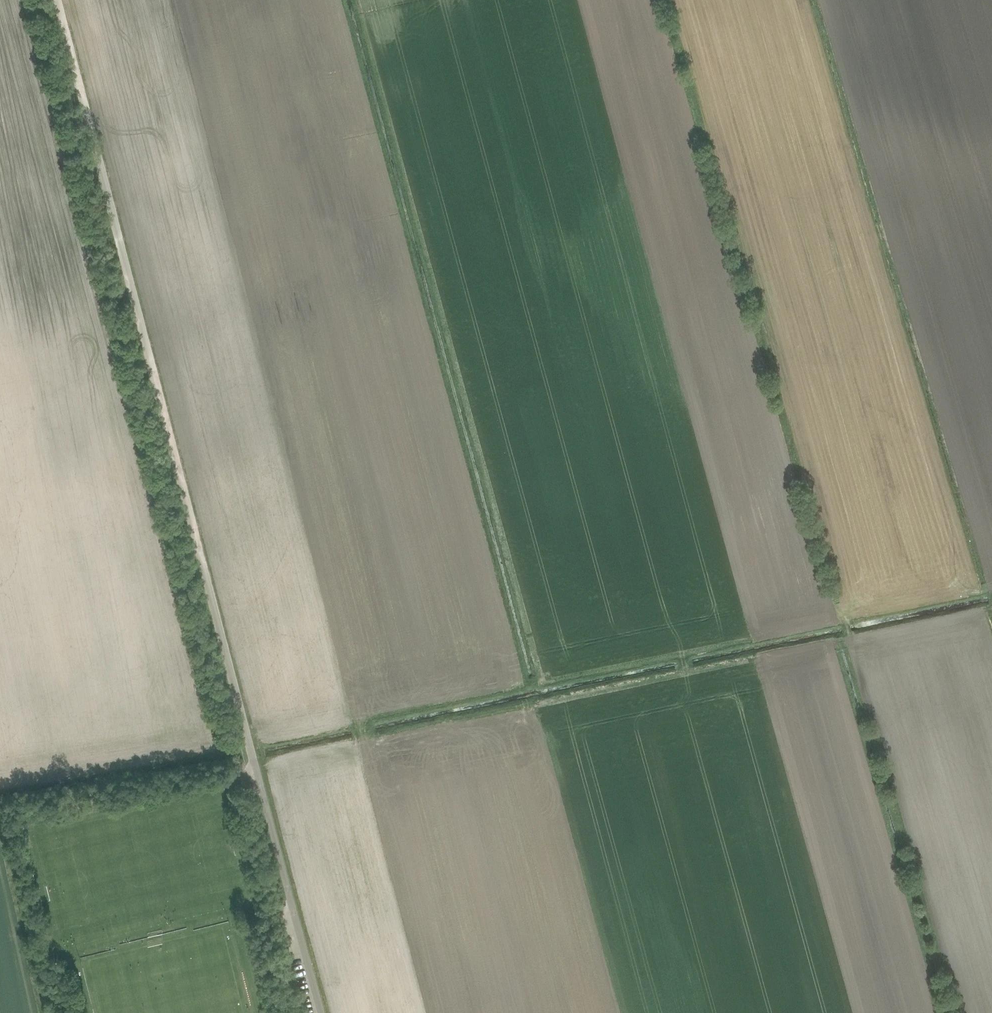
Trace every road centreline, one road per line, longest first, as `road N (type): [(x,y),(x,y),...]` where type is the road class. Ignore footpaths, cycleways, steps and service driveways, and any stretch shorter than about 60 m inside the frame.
road 1 (unclassified): [(59,0),(322,1012)]

